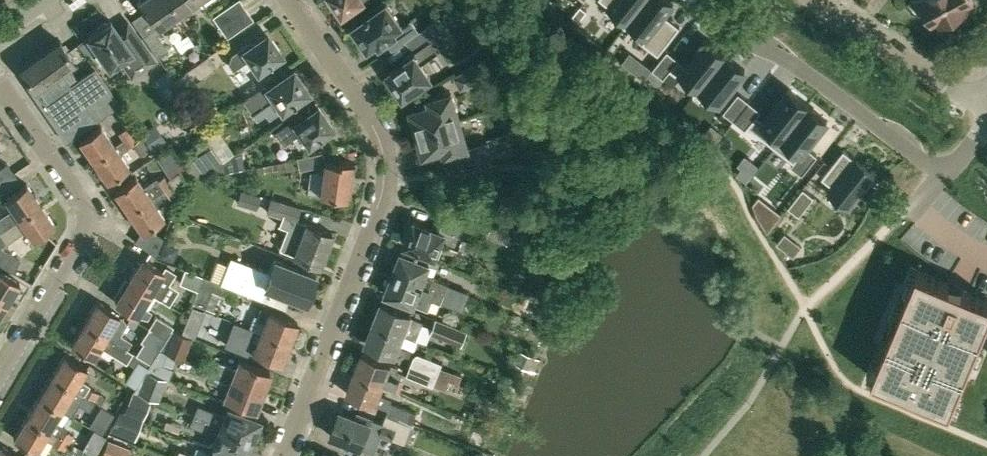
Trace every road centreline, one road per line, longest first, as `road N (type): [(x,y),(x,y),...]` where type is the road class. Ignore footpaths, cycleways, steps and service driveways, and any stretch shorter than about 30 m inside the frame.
road 1 (residential): [(280,455),(384,177),(373,132),(285,0)]
road 2 (residential): [(0,82),(77,198),(78,233),(0,367)]
road 3 (residential): [(943,174),(697,0)]
road 4 (residential): [(986,107),(869,45),(813,0)]

